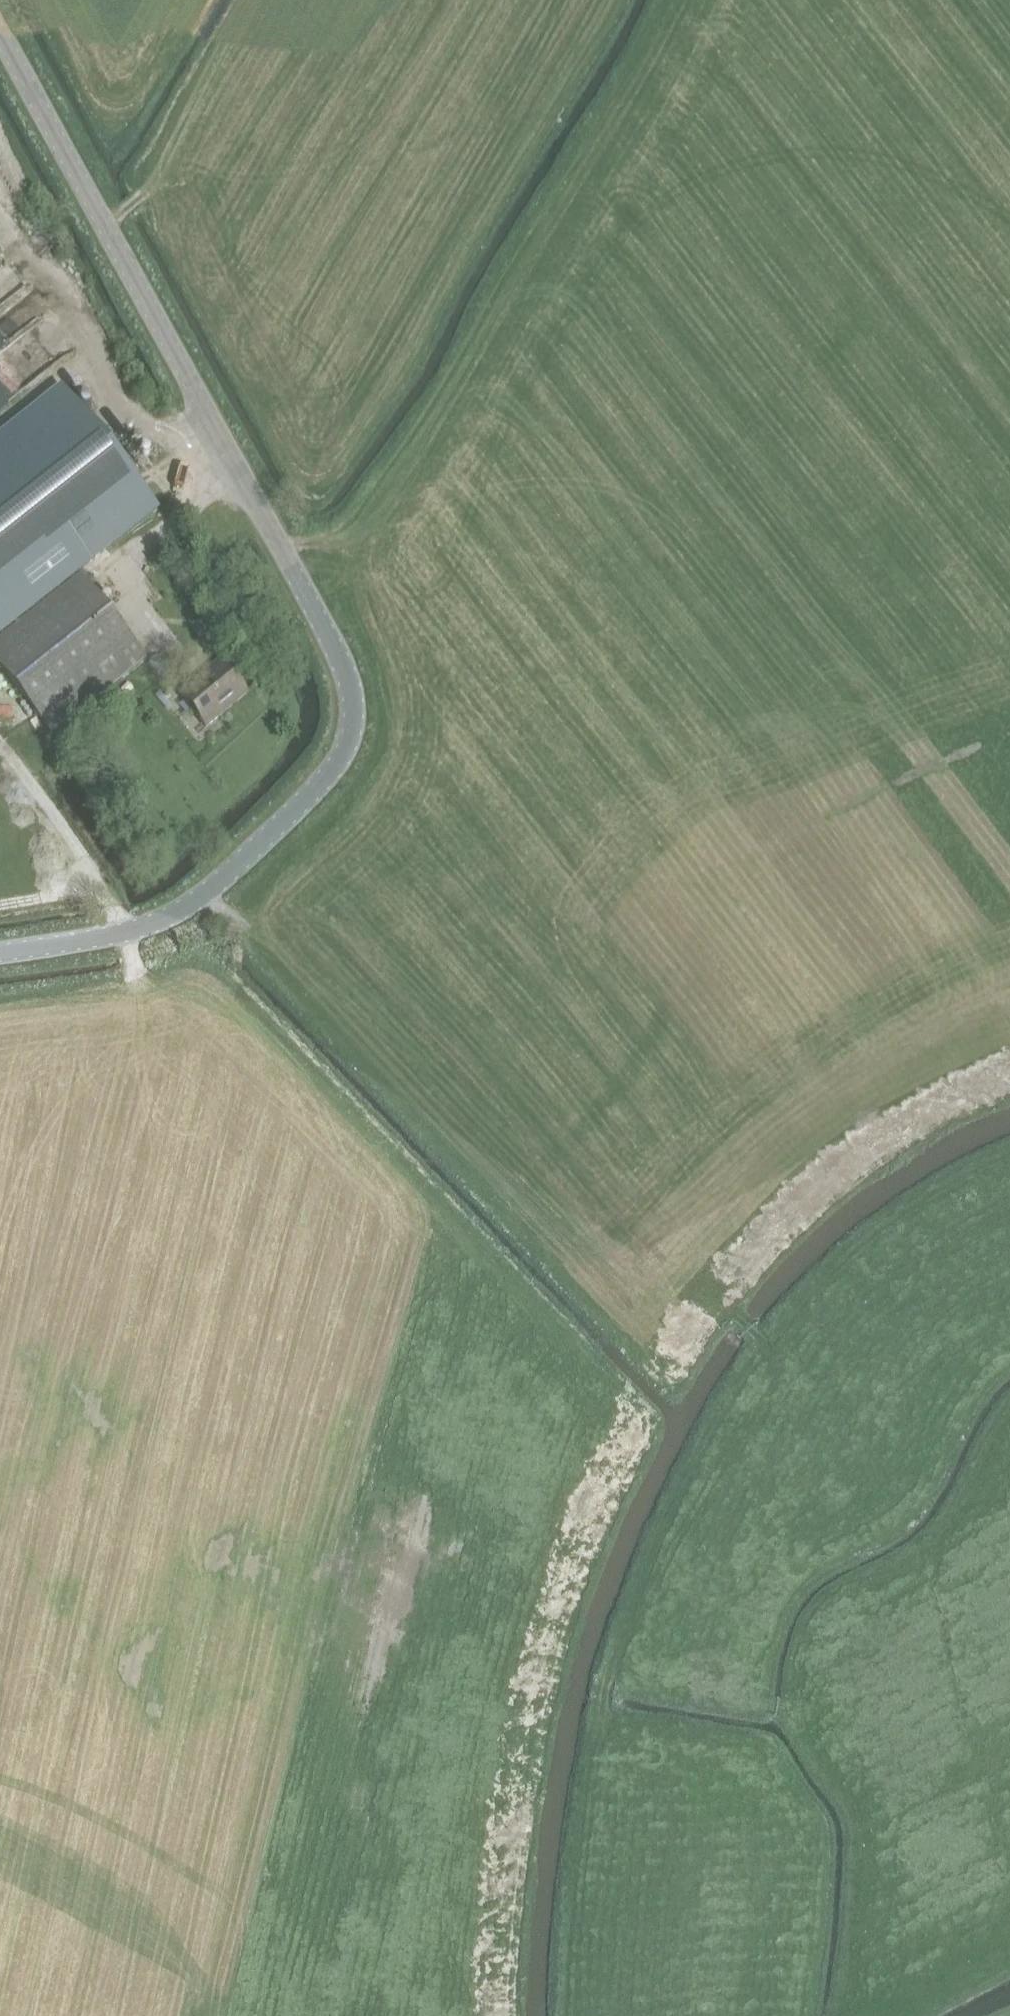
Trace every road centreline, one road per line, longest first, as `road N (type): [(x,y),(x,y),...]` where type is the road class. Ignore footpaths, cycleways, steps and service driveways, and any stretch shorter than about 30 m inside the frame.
road 1 (tertiary): [(0,952),(116,930),(222,879),(336,762),(350,698),(267,521),(0,43)]

